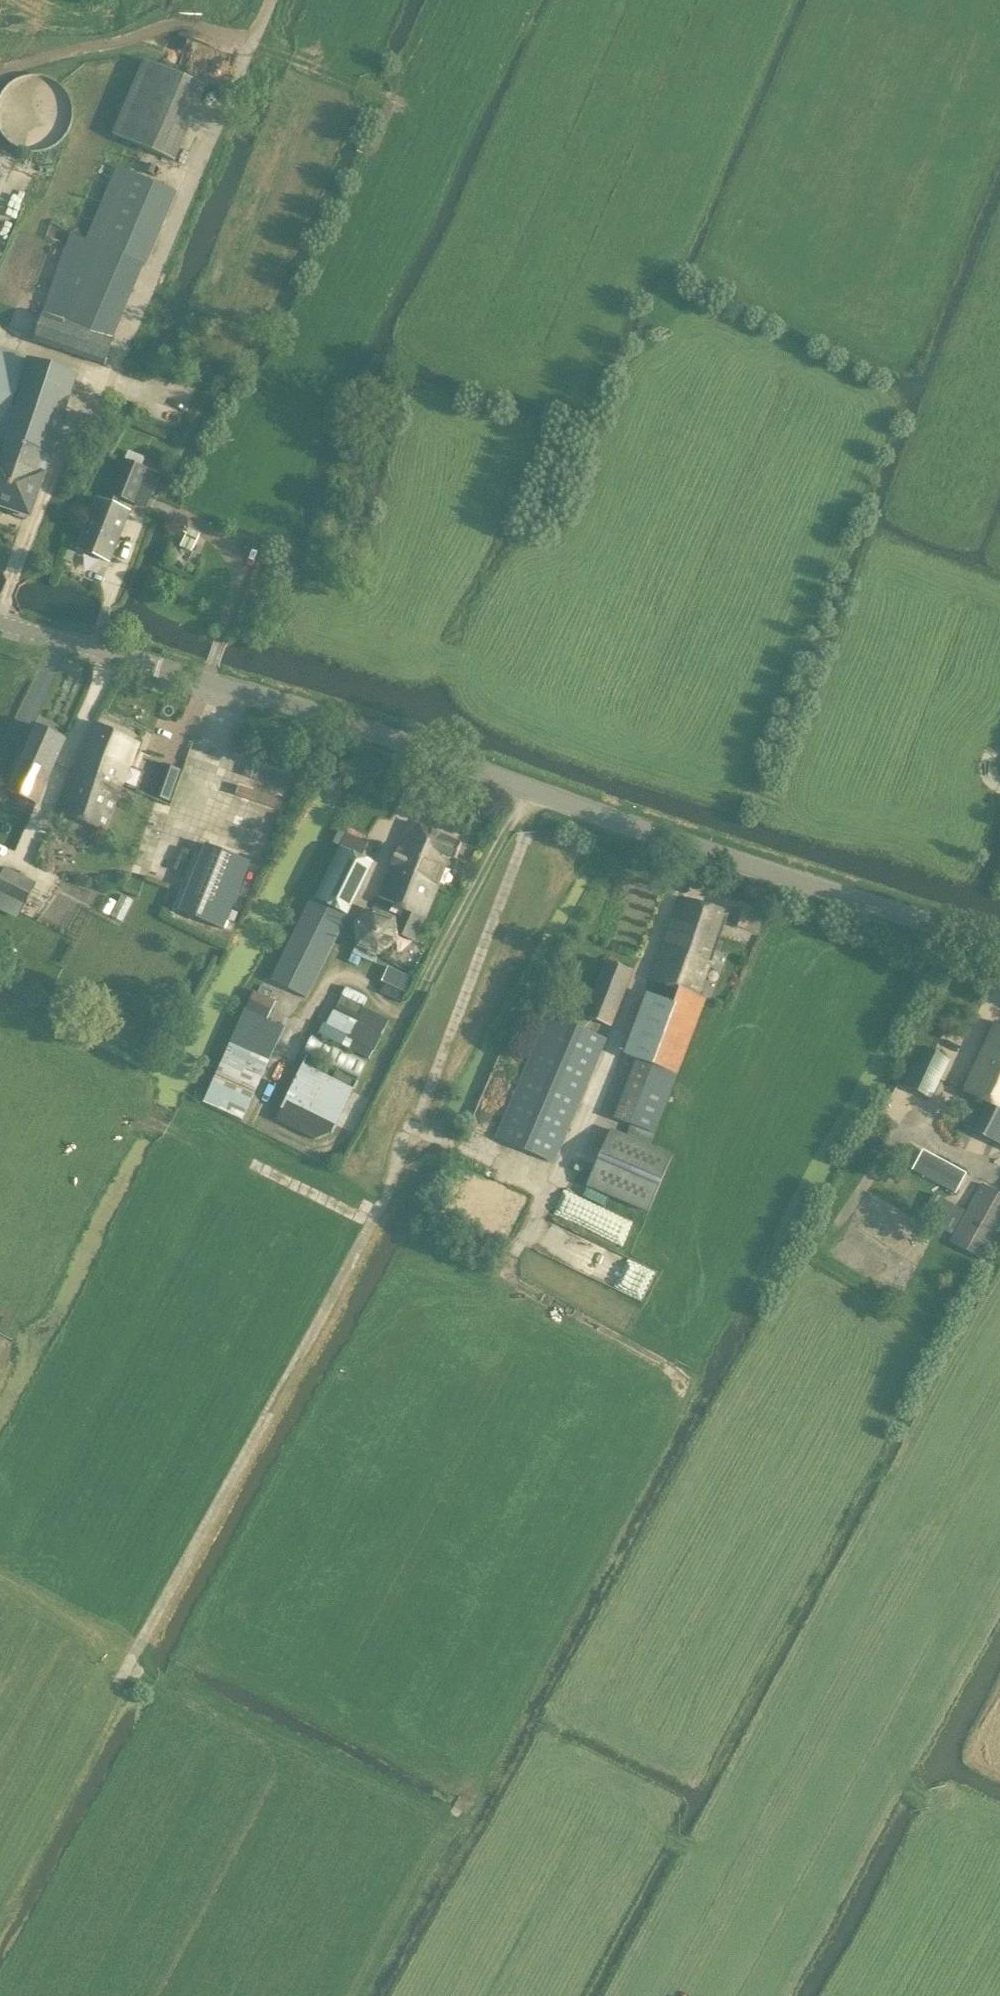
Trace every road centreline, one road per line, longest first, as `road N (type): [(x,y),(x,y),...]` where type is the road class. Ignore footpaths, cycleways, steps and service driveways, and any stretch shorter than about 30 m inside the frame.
road 1 (track): [(0,1906),(419,1135),(566,1183),(701,842)]
road 2 (tertiary): [(0,622),(158,666),(999,943)]
road 3 (track): [(0,618),(270,0)]

